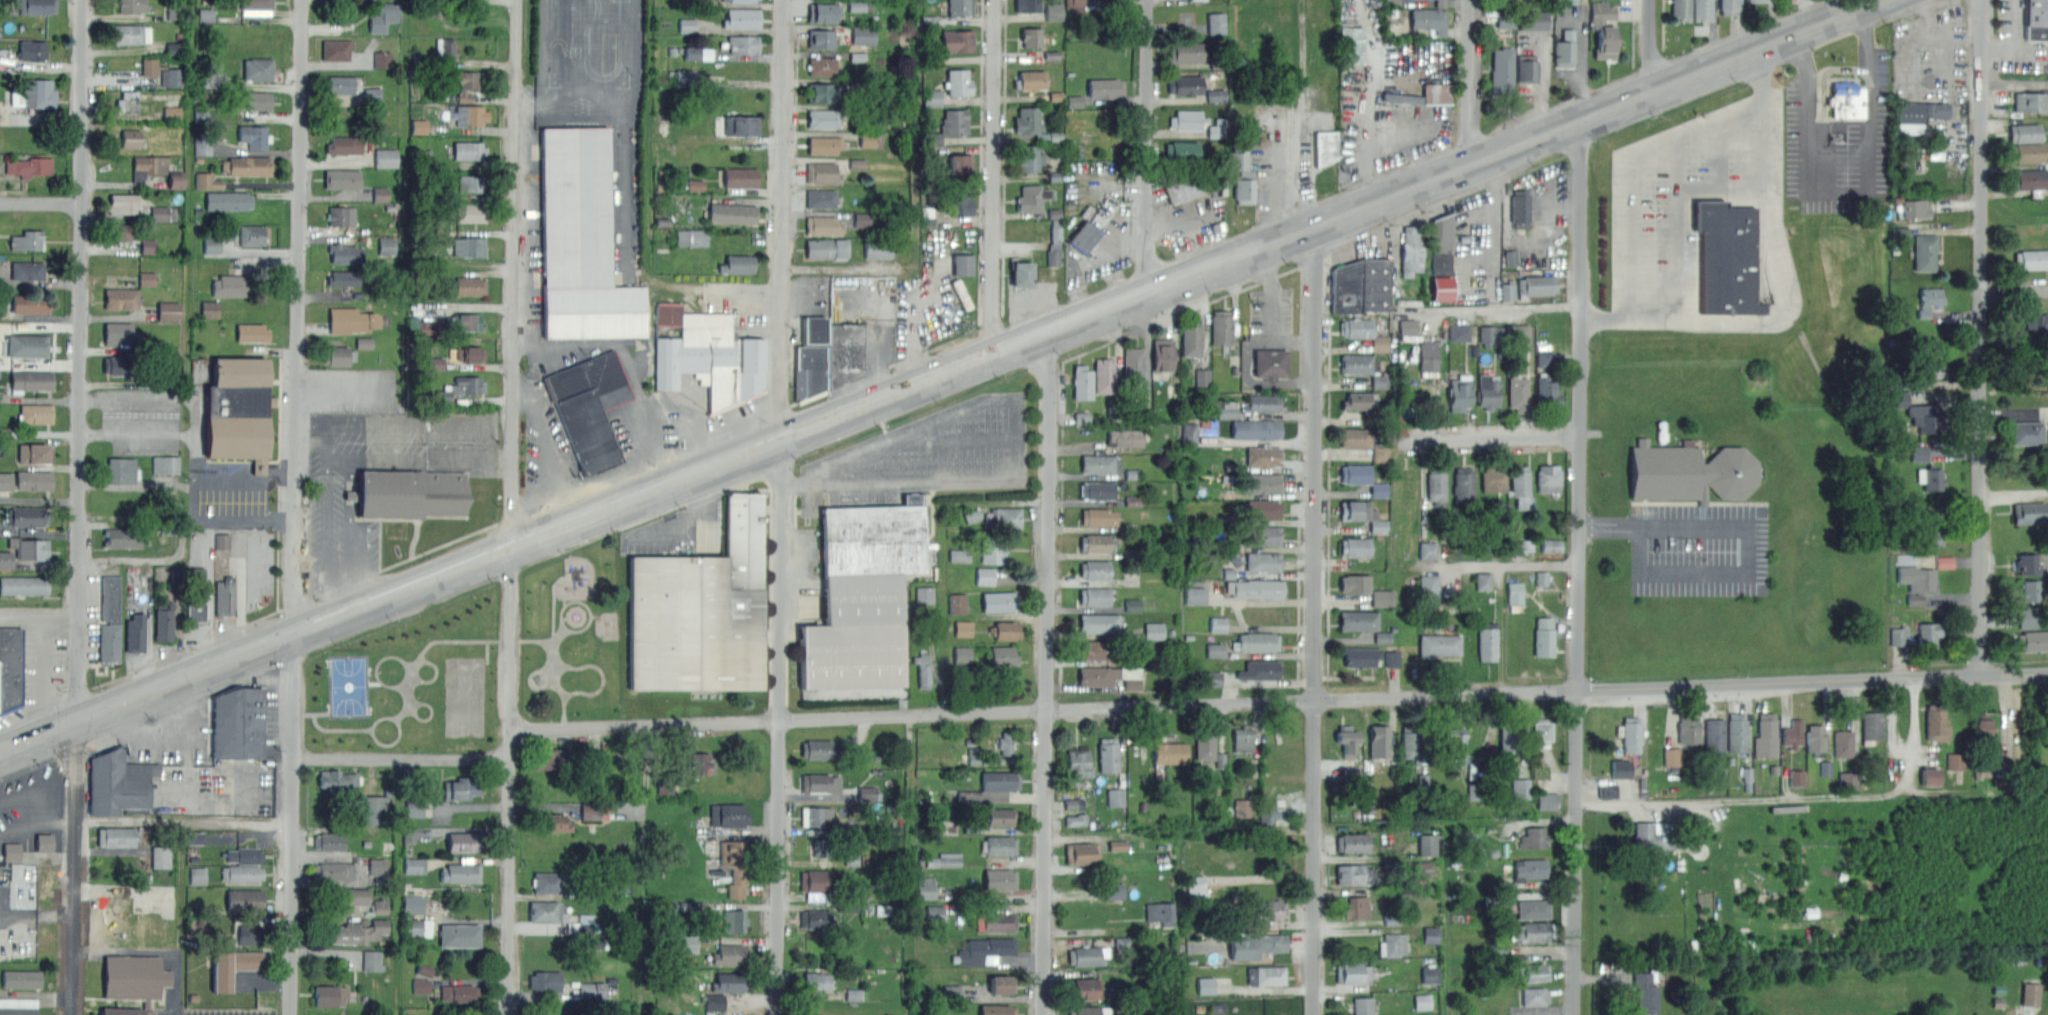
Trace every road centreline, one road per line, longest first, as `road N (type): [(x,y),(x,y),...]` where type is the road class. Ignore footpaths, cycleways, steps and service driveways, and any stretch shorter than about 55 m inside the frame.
road 1 (primary): [(161,690),(1882,0)]
road 2 (residential): [(2047,673),(510,731)]
road 3 (residential): [(517,0),(508,1014)]
road 4 (residential): [(299,0),(291,1014)]
road 5 (residential): [(83,0),(75,1014)]
road 6 (residential): [(785,0),(778,1014)]
road 7 (residential): [(1581,120),(1573,1014)]
road 8 (residential): [(1316,227),(1316,1014)]
road 9 (residential): [(1050,333),(1047,1014)]
road 10 (residential): [(1978,0),(1980,676)]
road 11 (residential): [(995,0),(992,356)]
road 12 (residential): [(1146,0),(1143,296)]
road 13 (residential): [(293,756),(510,757)]
road 14 (residential): [(1580,434),(1398,440)]
road 15 (residential): [(1471,0),(1470,165)]

